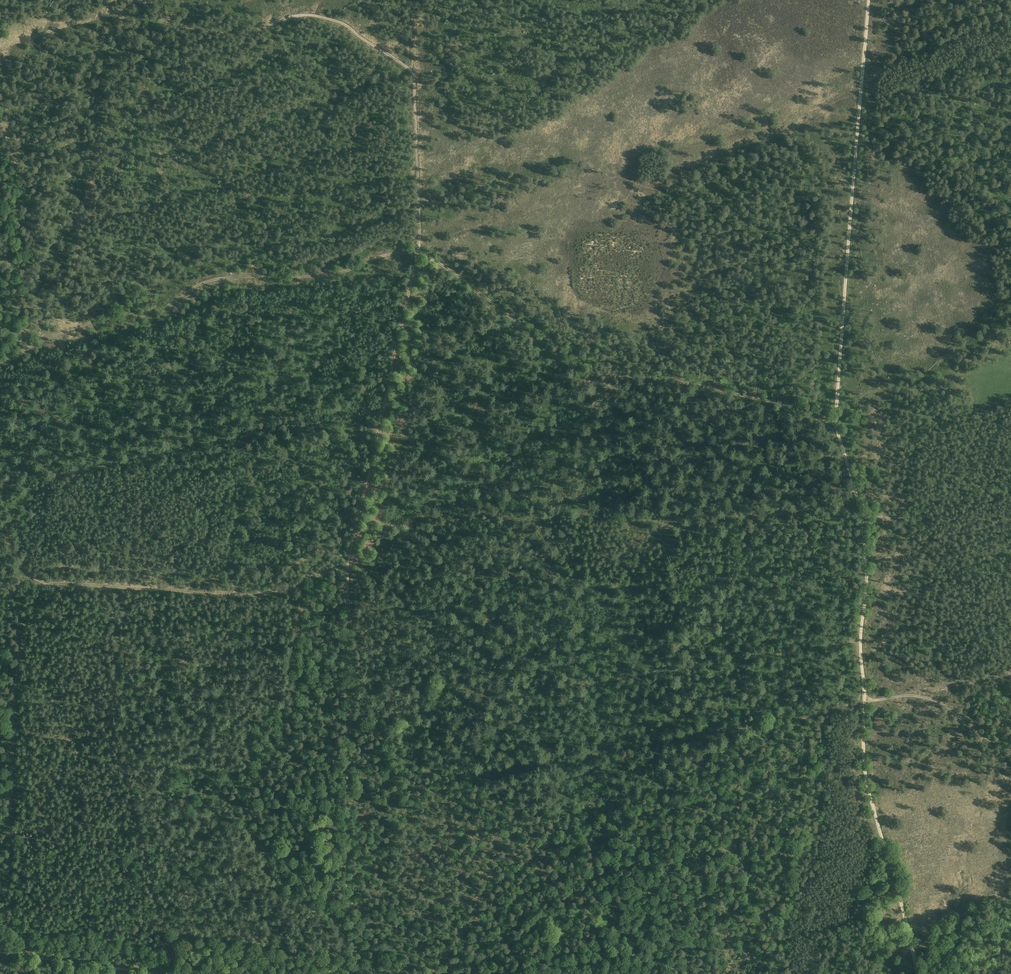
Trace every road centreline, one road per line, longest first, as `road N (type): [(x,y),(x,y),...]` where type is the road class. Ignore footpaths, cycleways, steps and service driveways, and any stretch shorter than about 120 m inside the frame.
road 1 (track): [(137,0),(177,25),(246,34),(315,15),(349,25),(416,74),(420,244),(348,558),(345,973)]
road 2 (track): [(918,973),(865,771),(863,514),(835,417),(868,0)]
road 3 (track): [(835,417),(644,373),(580,376),(447,266),(416,252),(324,275),(222,278),(159,313),(64,332),(0,359)]
road 4 (track): [(865,702),(726,740),(637,799),(594,843),(484,898),(452,905),(410,897),(345,914)]
road 5 (track): [(0,528),(25,573),(52,585),(257,595),(336,569),(348,573)]
road 6 (track): [(179,973),(0,948)]
road 7 (track): [(865,702),(911,694),(939,702),(1010,749)]

